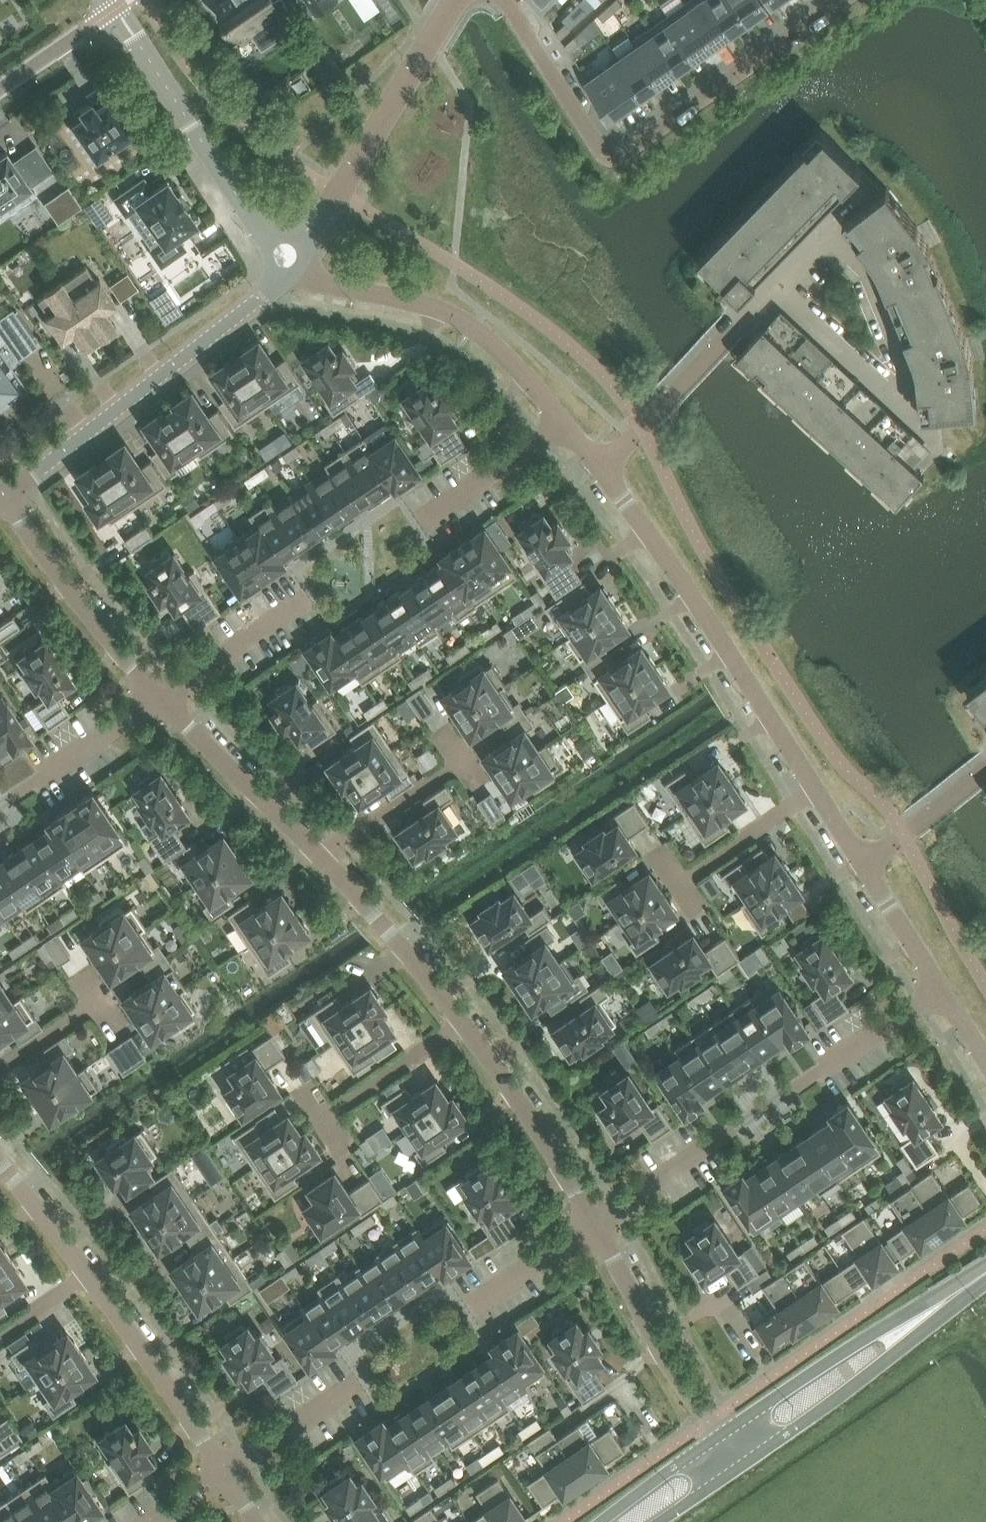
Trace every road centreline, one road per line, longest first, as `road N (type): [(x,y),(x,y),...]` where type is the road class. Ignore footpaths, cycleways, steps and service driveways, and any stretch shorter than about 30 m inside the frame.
road 1 (residential): [(601,1225),(428,981),(320,856),(162,696)]
road 2 (residential): [(854,0),(617,166),(508,0)]
road 3 (residential): [(601,1225),(941,991)]
road 4 (residential): [(0,1161),(92,1277),(227,1478)]
road 5 (residential): [(818,794),(605,471)]
road 6 (residential): [(777,281),(906,408),(915,398),(873,273),(831,232)]
road 7 (residential): [(294,271),(274,295),(9,497)]
road 8 (residential): [(569,426),(478,329),(439,309),(294,271)]
road 9 (residential): [(294,271),(461,0)]
road 10 (residential): [(294,271),(116,9)]
road 11 (secondary): [(741,1466),(855,1387),(965,1289)]
road 12 (secondary): [(965,1289),(893,1322),(721,1436)]
road 13 (residential): [(605,471),(777,281)]
road 14 (residential): [(162,696),(84,606),(9,497)]
road 15 (residential): [(721,1436),(652,1329),(601,1225)]
road 16 (residential): [(569,426),(418,528)]
road 17 (residential): [(313,595),(162,696)]
road 18 (residential): [(162,696),(21,795)]
road 19 (residential): [(818,794),(679,882)]
road 20 (residential): [(227,1478),(358,1388)]
road 21 (residential): [(867,867),(985,777)]
road 22 (secondary): [(721,1436),(602,1521)]
road 23 (residential): [(479,1303),(601,1225)]
road 24 (residential): [(941,991),(867,867)]
road 25 (residential): [(0,89),(116,9)]

